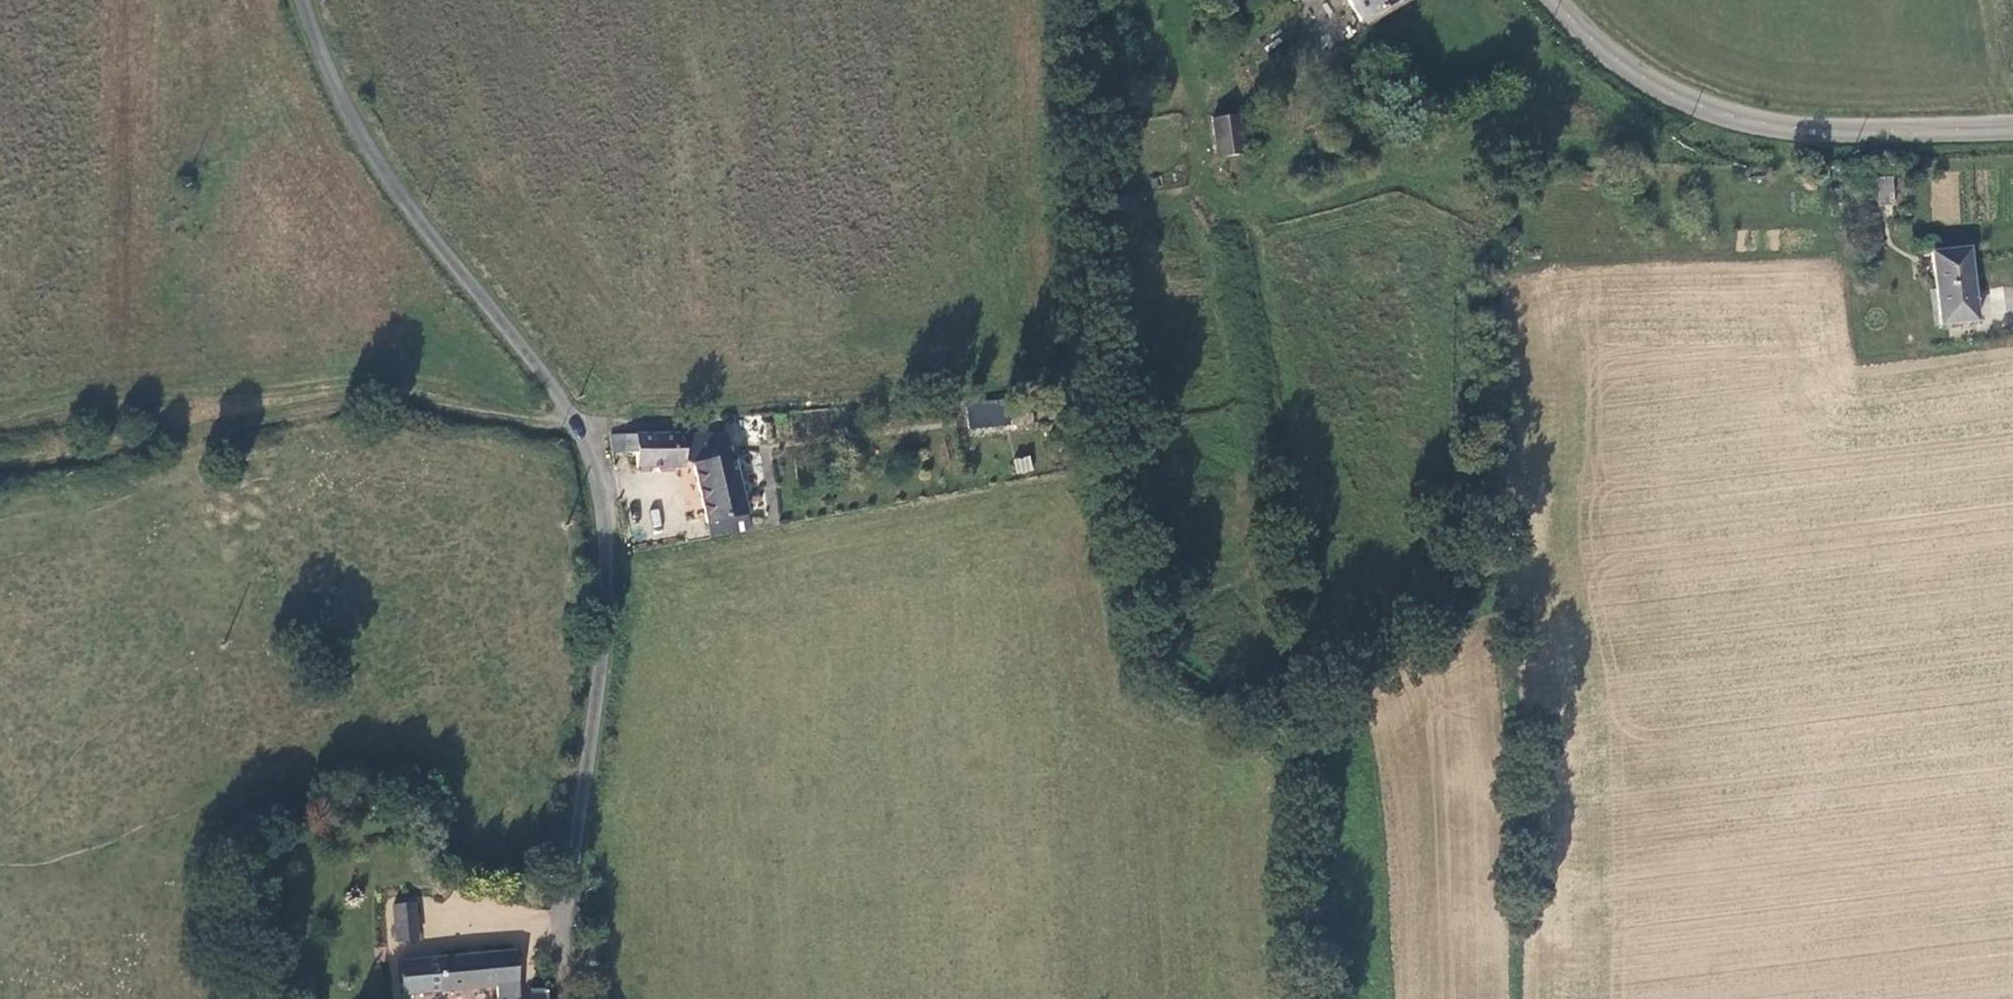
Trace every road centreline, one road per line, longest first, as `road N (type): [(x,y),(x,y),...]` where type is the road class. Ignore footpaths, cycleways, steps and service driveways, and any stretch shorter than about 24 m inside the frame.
road 1 (unclassified): [(571,949),(611,563),(596,459),(531,354),(415,211),(366,135),(307,0)]
road 2 (track): [(0,476),(364,404),(582,427)]
road 3 (tertiary): [(2012,127),(1826,130),(1729,115),(1655,84),(1557,0)]

